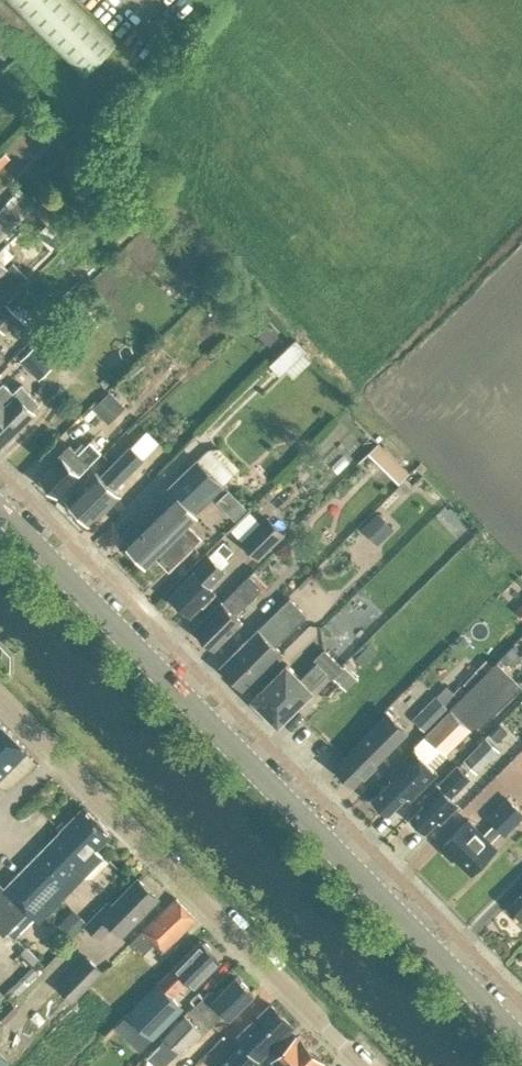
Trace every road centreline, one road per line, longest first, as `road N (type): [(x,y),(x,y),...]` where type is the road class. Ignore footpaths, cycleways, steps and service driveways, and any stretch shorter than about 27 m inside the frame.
road 1 (secondary): [(521,1042),(0,510)]
road 2 (residential): [(364,1065),(0,696)]

